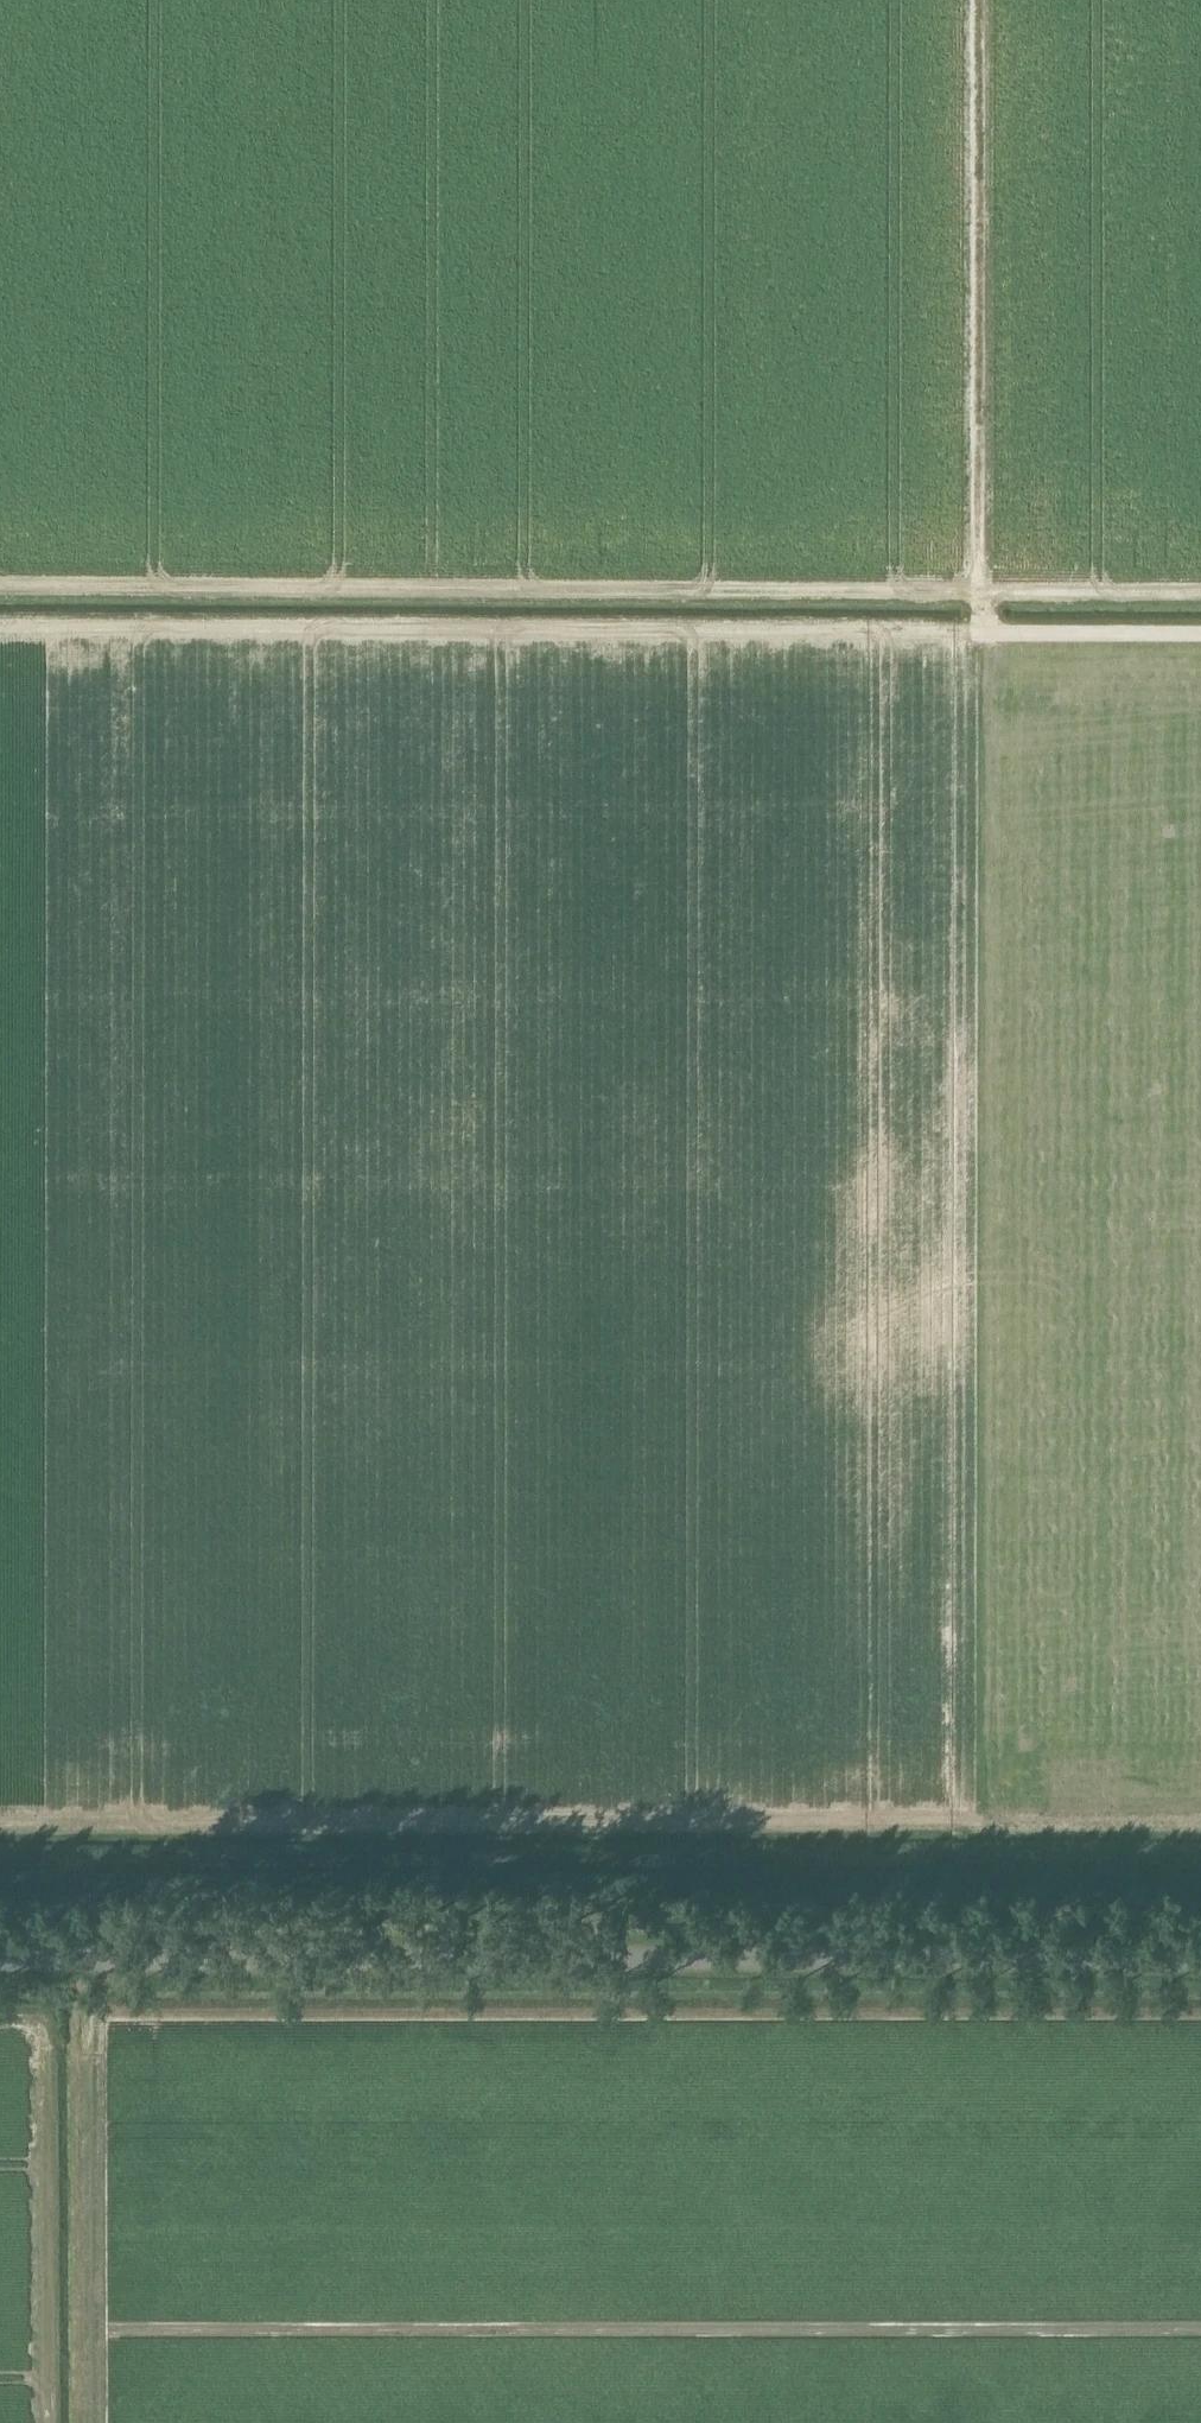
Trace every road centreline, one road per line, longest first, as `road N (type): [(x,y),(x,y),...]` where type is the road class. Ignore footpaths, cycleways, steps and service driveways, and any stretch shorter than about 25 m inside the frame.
road 1 (unclassified): [(1200,1958),(0,1959)]

